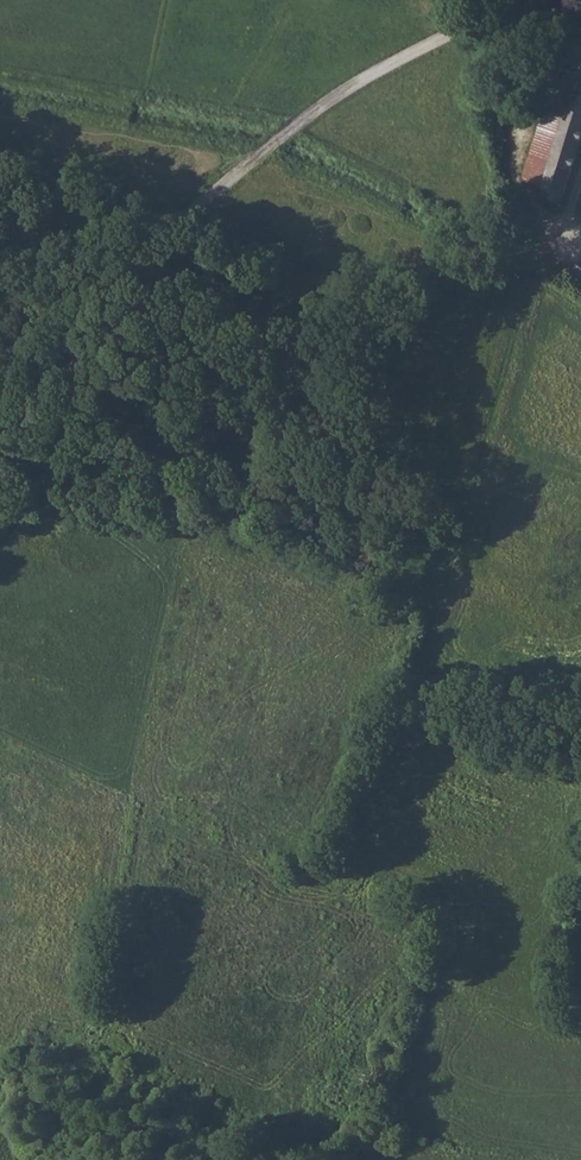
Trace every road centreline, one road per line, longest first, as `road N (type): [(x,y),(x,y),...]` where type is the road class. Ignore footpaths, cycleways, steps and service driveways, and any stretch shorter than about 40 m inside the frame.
road 1 (unclassified): [(530,0),(390,64),(320,107),(201,206),(43,405),(0,473)]

